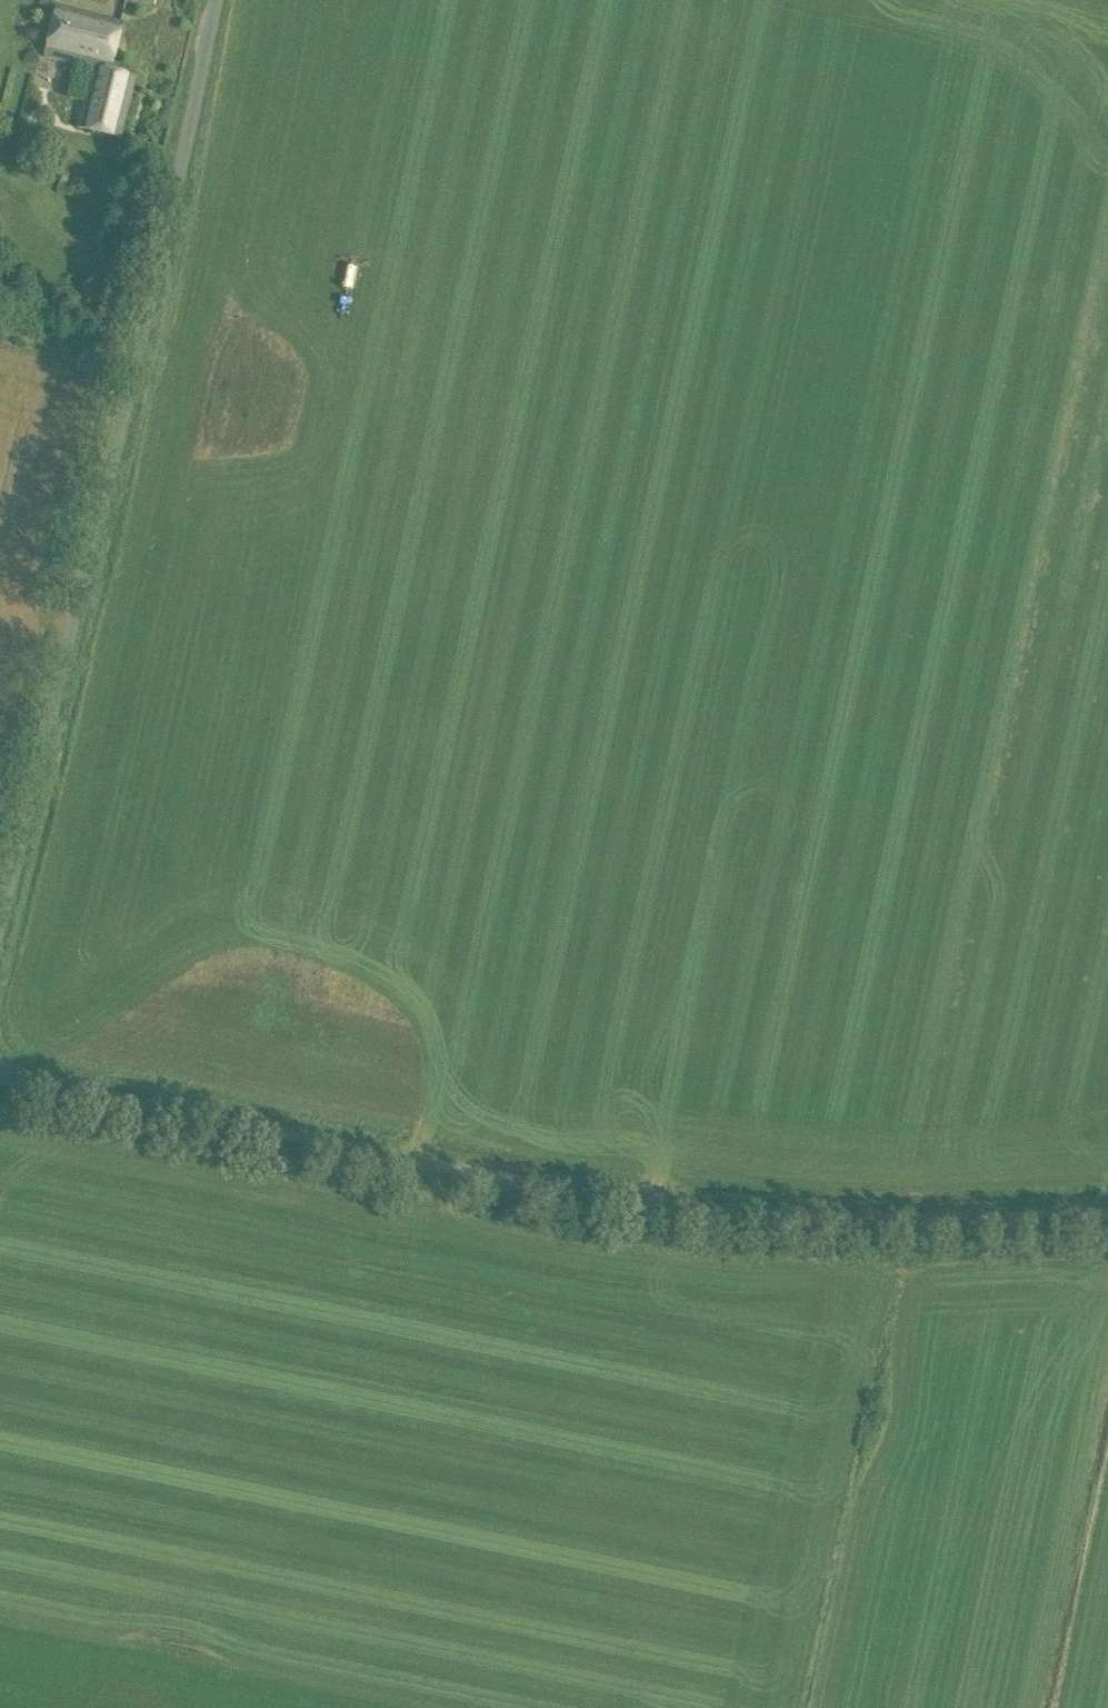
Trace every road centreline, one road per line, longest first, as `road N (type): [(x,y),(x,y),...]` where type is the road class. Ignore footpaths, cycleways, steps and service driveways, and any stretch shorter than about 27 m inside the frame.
road 1 (unclassified): [(0,1068),(599,1198),(810,1219),(1107,1207)]
road 2 (unclassified): [(0,926),(218,0)]

